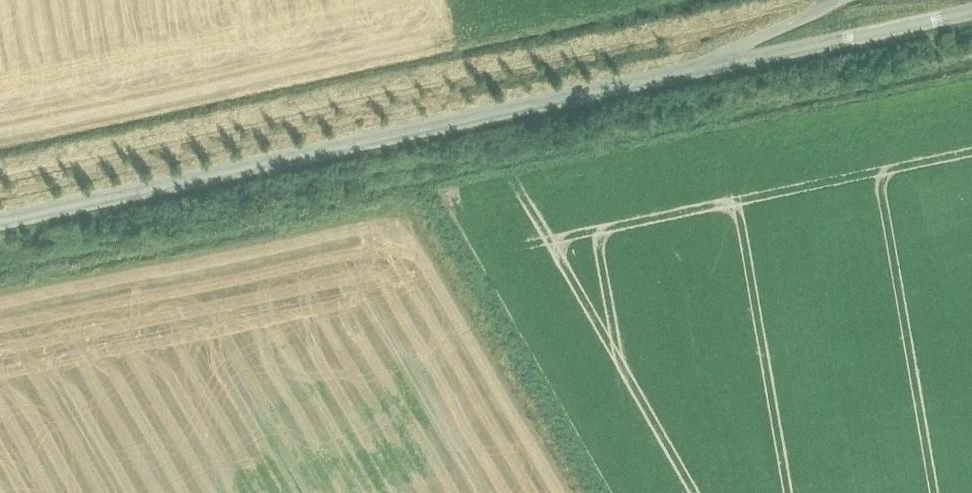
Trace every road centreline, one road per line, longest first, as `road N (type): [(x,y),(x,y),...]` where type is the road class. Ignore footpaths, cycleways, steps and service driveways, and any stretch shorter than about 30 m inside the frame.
road 1 (tertiary): [(0,220),(725,56)]
road 2 (tertiary): [(725,56),(971,3)]

